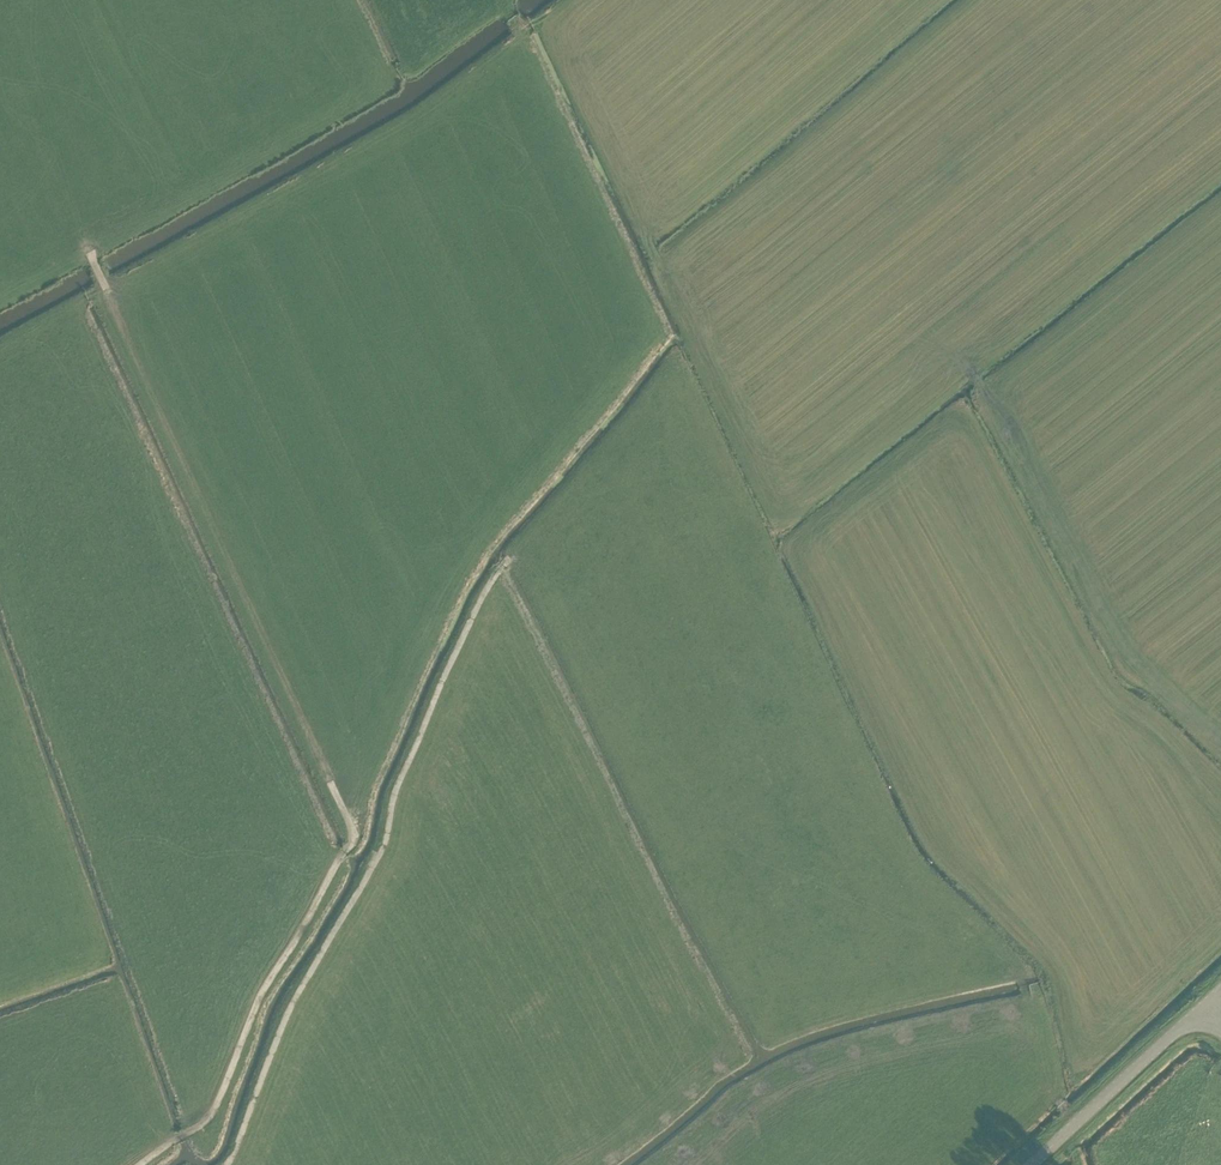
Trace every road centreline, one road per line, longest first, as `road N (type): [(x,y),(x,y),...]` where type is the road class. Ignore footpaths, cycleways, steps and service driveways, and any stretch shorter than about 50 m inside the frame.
road 1 (secondary): [(1033,1164),(1205,1007)]

